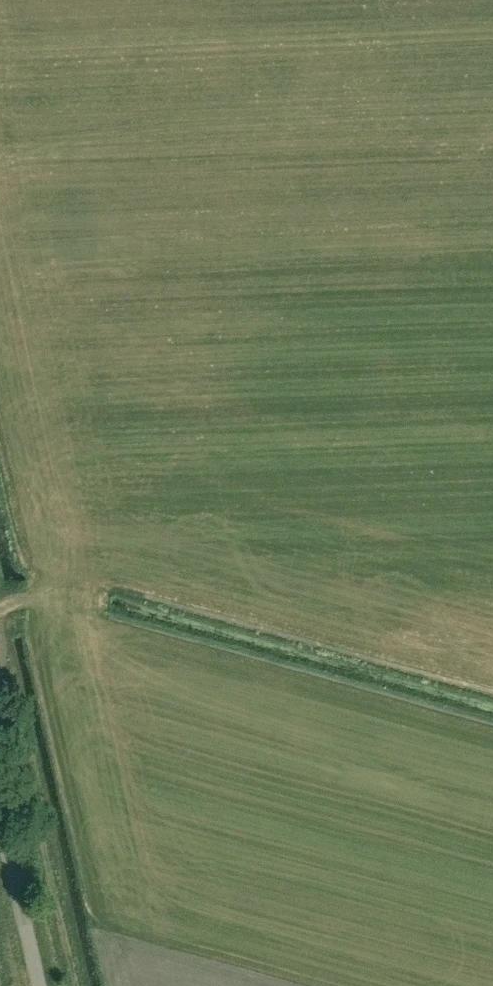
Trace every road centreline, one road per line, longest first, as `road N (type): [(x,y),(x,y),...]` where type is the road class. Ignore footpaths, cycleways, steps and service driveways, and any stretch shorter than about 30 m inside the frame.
road 1 (unclassified): [(39,985),(0,814)]

